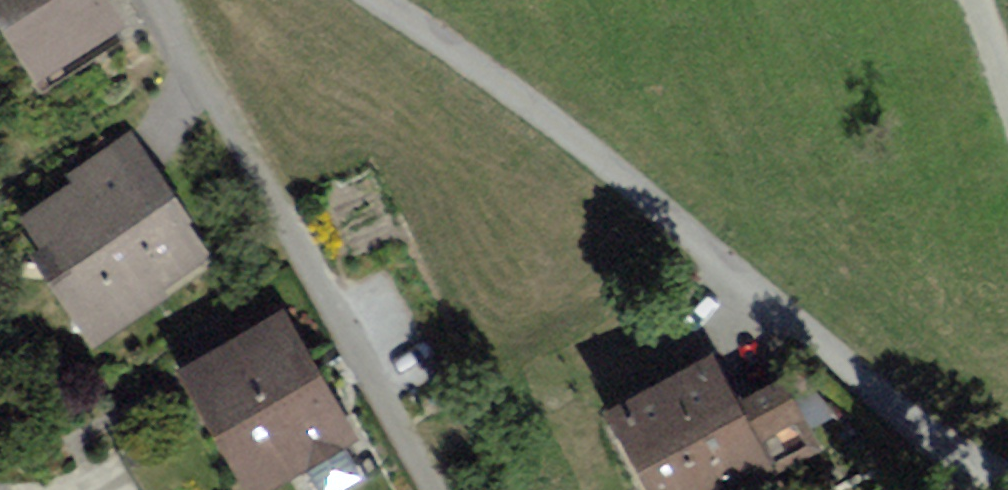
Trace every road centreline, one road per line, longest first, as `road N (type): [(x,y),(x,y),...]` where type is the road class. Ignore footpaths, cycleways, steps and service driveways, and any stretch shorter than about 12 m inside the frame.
road 1 (residential): [(370,0),(690,230),(867,389),(1007,489)]
road 2 (residential): [(153,0),(427,489)]

